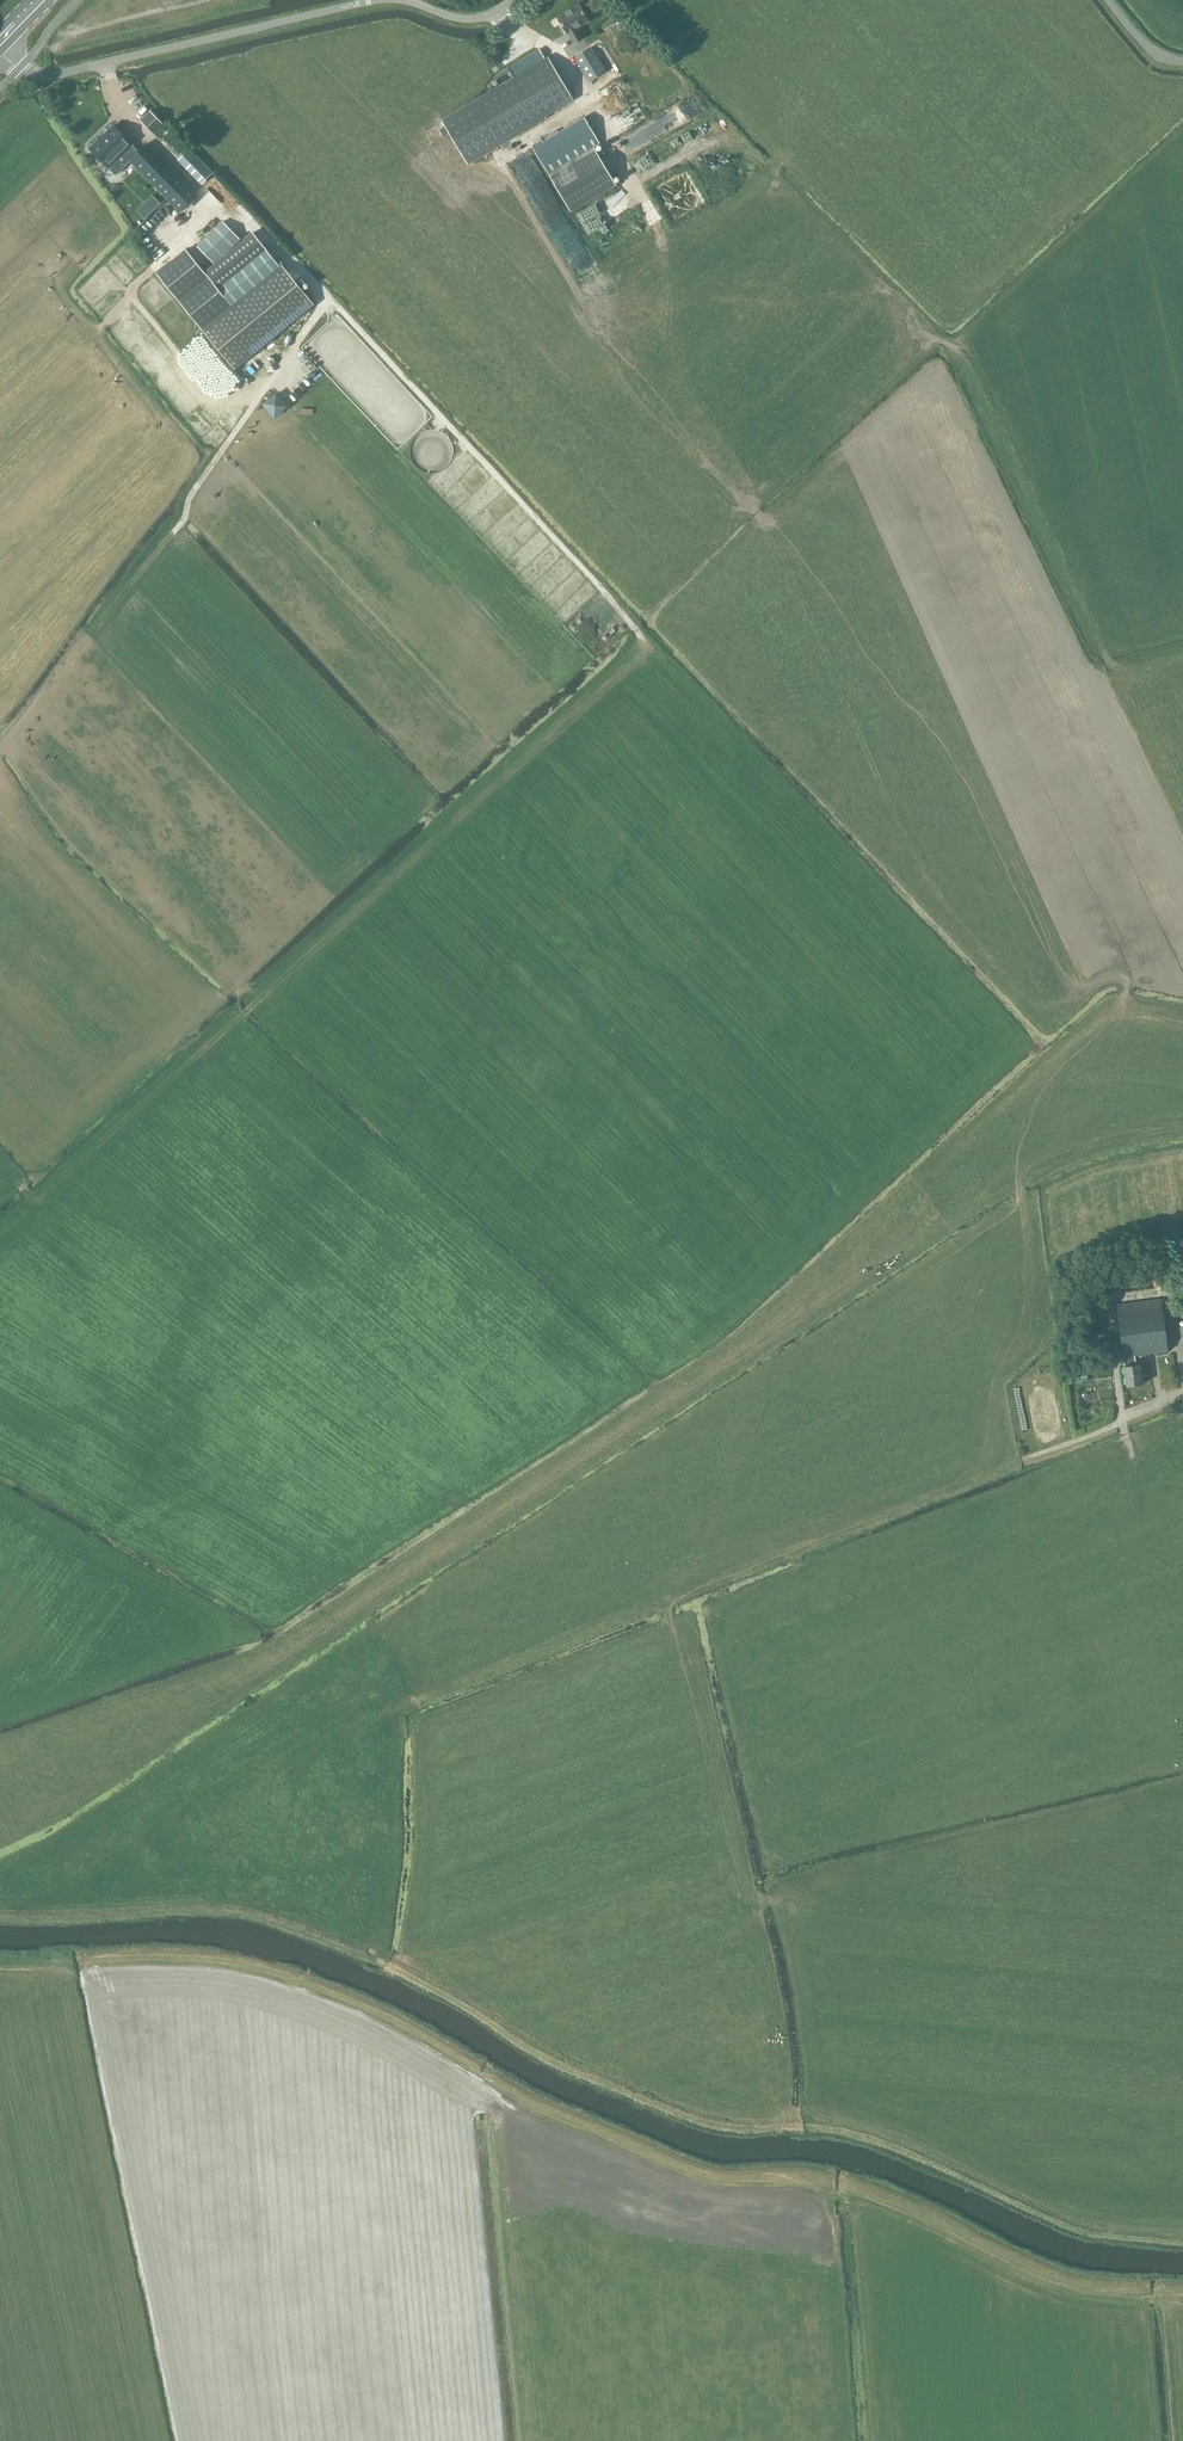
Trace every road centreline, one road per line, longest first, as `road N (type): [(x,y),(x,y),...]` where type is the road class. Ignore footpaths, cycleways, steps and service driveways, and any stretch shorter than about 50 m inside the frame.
road 1 (unclassified): [(0,53),(19,70),(53,76),(382,0)]
road 2 (track): [(1011,1250),(1018,1152),(1036,1108),(1122,1007),(1127,978)]
road 3 (track): [(1133,1458),(1110,1310)]

